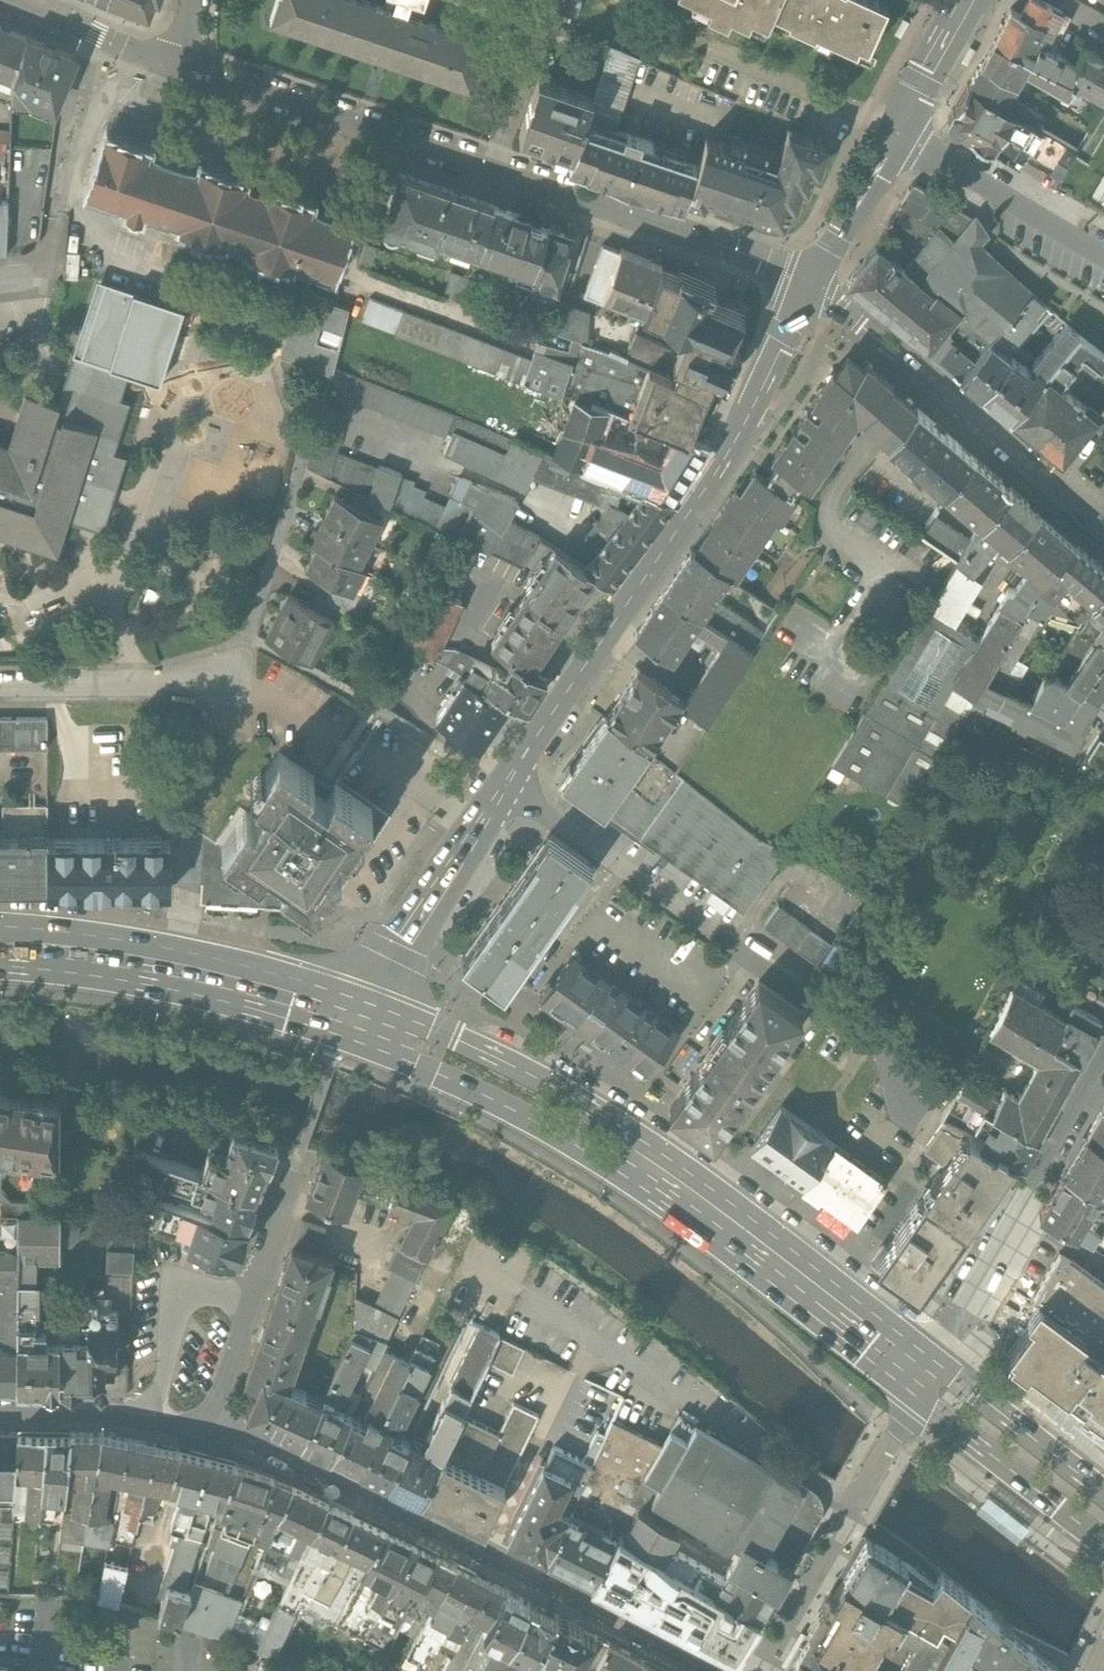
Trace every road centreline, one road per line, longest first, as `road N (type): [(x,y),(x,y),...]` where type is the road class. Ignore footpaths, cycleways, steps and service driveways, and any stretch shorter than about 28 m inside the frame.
road 1 (residential): [(808,293),(754,261),(181,65)]
road 2 (tertiary): [(501,785),(727,460),(808,293)]
road 3 (residential): [(926,1104),(866,1043),(501,785)]
road 4 (residential): [(1103,531),(808,293)]
road 5 (residential): [(916,1381),(1103,1058)]
road 6 (primary): [(0,949),(197,969),(355,1016)]
road 7 (primary): [(916,1381),(633,1162)]
road 8 (primary): [(633,1162),(608,1133),(541,1092),(432,1037),(355,1016)]
road 9 (primary): [(355,1016),(405,1052),(597,1155),(633,1162)]
road 10 (tertiary): [(355,1016),(501,785)]
road 11 (primary): [(916,1381),(933,1414),(1103,1545)]
road 12 (residential): [(1103,256),(899,131)]
road 13 (primary): [(1103,1512),(939,1385),(916,1381)]
road 14 (residential): [(0,684),(226,674)]
road 15 (residential): [(181,65),(1,0)]
road 16 (tertiary): [(808,293),(899,131)]
road 17 (residential): [(0,1415),(155,1418)]
road 18 (tertiary): [(899,131),(967,0)]
road 19 (residential): [(916,1381),(853,1507)]

